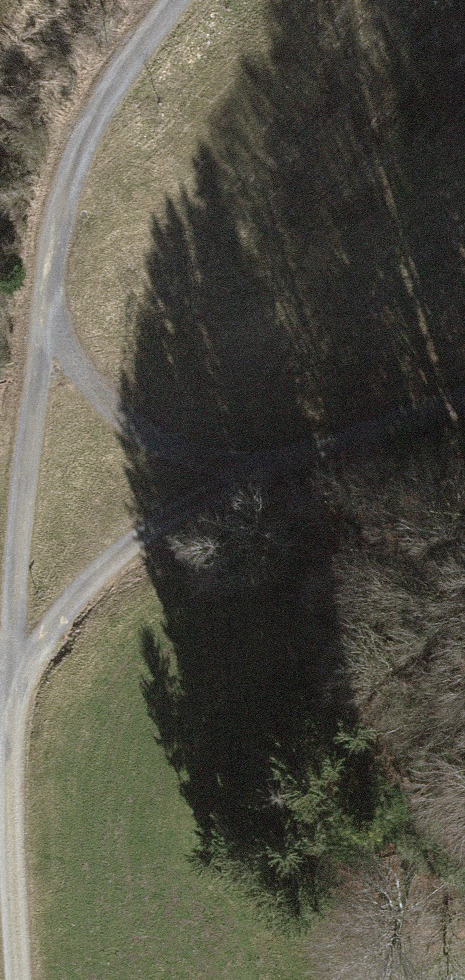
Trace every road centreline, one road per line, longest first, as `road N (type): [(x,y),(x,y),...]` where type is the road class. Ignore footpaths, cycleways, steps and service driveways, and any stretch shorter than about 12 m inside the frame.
road 1 (track): [(311,458),(173,519),(101,575),(46,642),(6,735)]
road 2 (track): [(43,318),(6,735)]
road 3 (track): [(179,0),(113,89),(62,204),(43,318)]
road 4 (track): [(311,458),(181,461),(117,426),(78,383),(43,318)]
road 5 (track): [(6,735),(21,979)]
road 6 (track): [(464,403),(311,458)]

